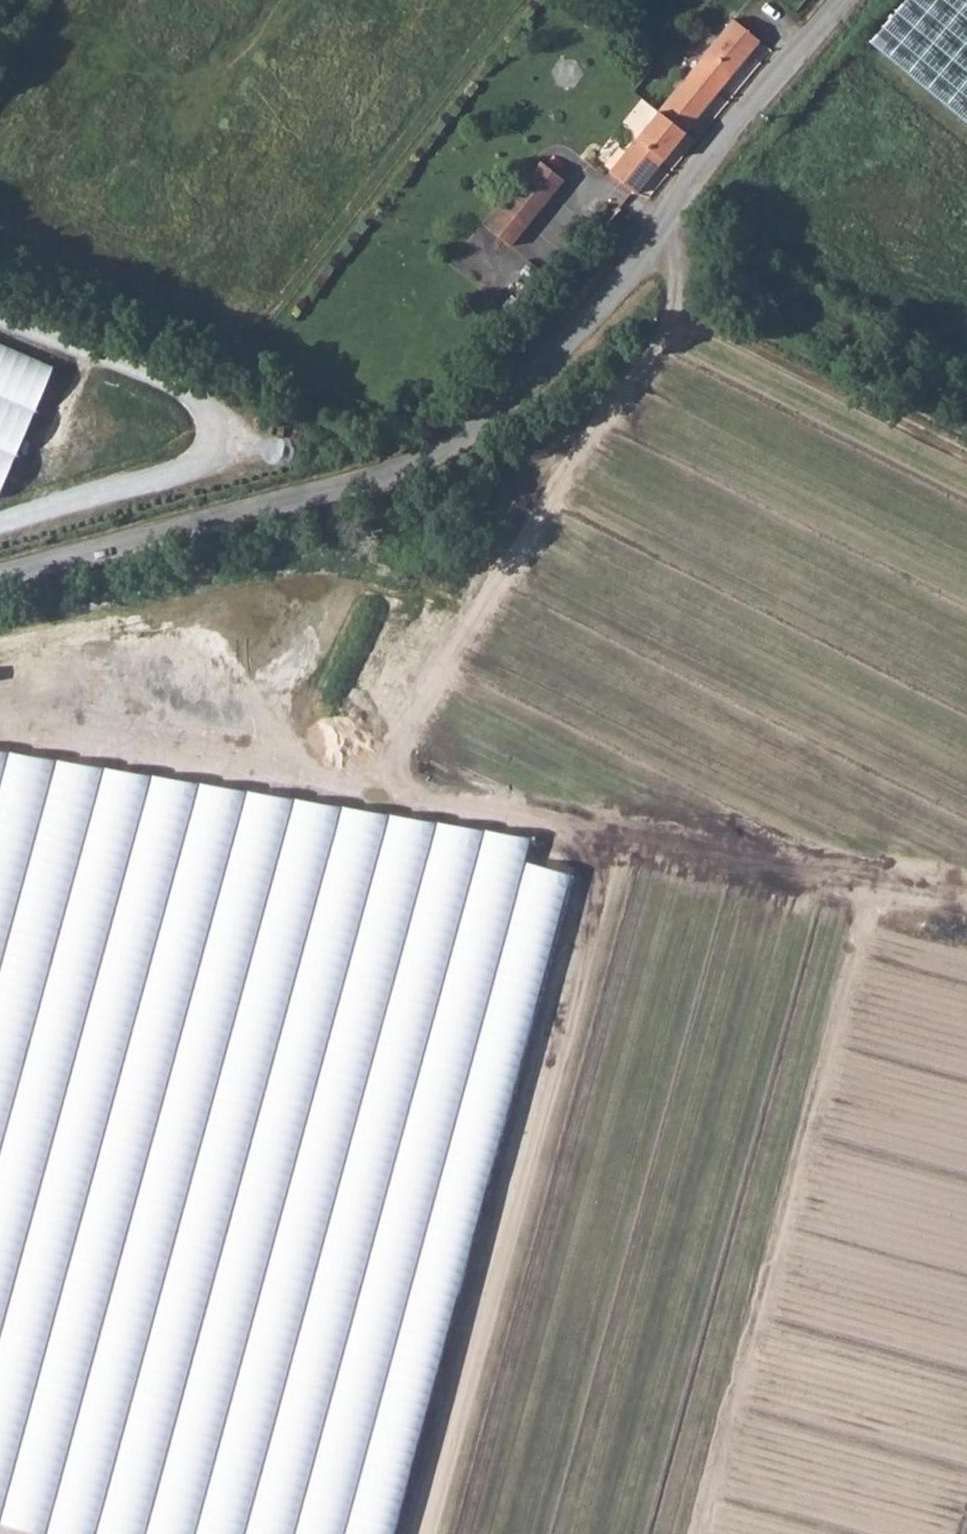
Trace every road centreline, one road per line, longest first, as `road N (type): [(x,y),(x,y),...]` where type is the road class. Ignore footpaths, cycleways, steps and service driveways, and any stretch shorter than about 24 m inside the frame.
road 1 (unclassified): [(847,0),(596,316),(466,435),(405,468),(0,583)]
road 2 (unclassified): [(0,531),(191,471),(213,452),(216,430),(199,396),(0,312)]

